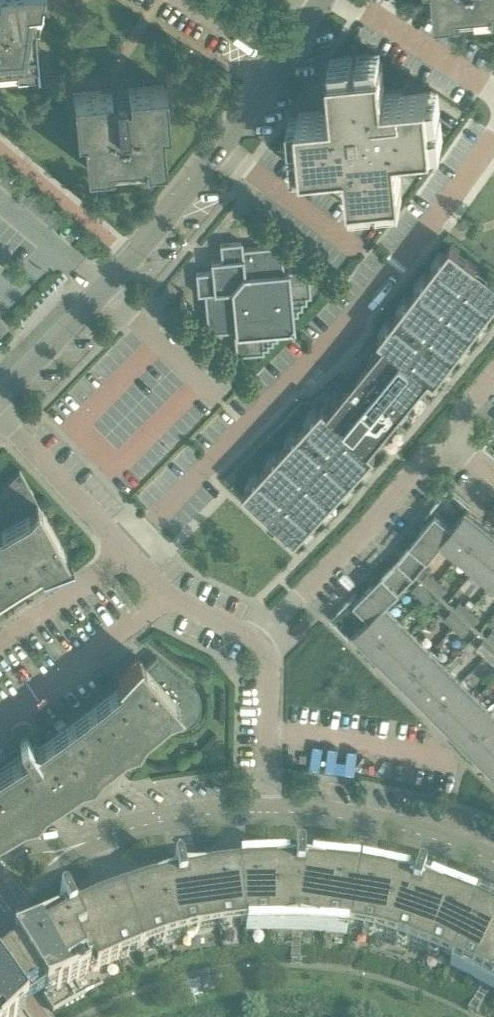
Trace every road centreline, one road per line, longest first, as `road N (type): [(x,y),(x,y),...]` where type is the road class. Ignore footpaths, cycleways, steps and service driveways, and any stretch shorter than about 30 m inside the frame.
road 1 (residential): [(126,551),(391,274),(493,135)]
road 2 (residential): [(0,396),(104,287),(281,59)]
road 3 (residential): [(255,639),(445,439)]
road 4 (residential): [(493,861),(455,842),(343,814),(266,811)]
road 5 (residential): [(0,717),(166,596)]
road 6 (residential): [(126,551),(0,411)]
road 7 (residential): [(493,95),(343,0)]
road 8 (residential): [(266,811),(268,662),(255,639)]
road 9 (residential): [(266,811),(189,816),(109,835)]
road 10 (residential): [(126,551),(0,640)]
road 11 (residential): [(0,904),(109,835)]

